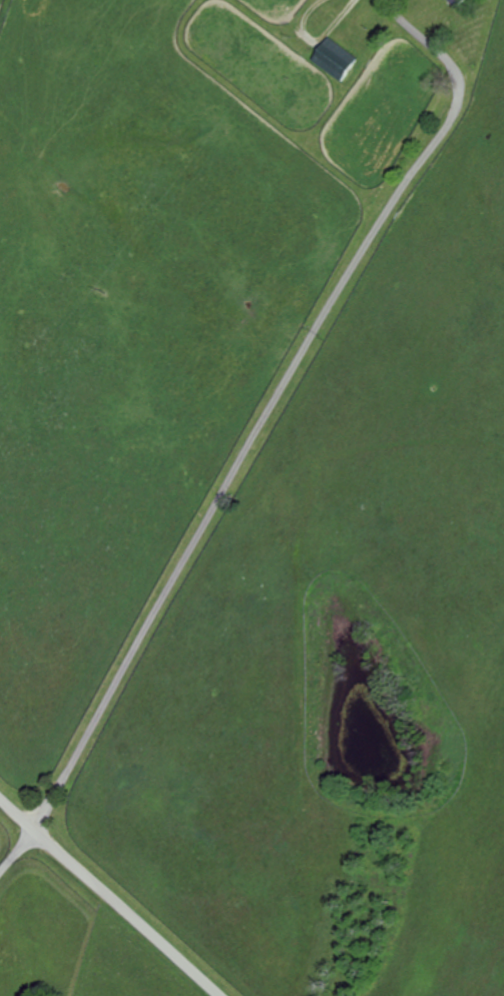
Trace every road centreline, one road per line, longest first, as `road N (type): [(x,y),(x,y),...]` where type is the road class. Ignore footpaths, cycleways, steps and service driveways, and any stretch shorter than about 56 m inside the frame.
road 1 (residential): [(0,797),(220,995)]

